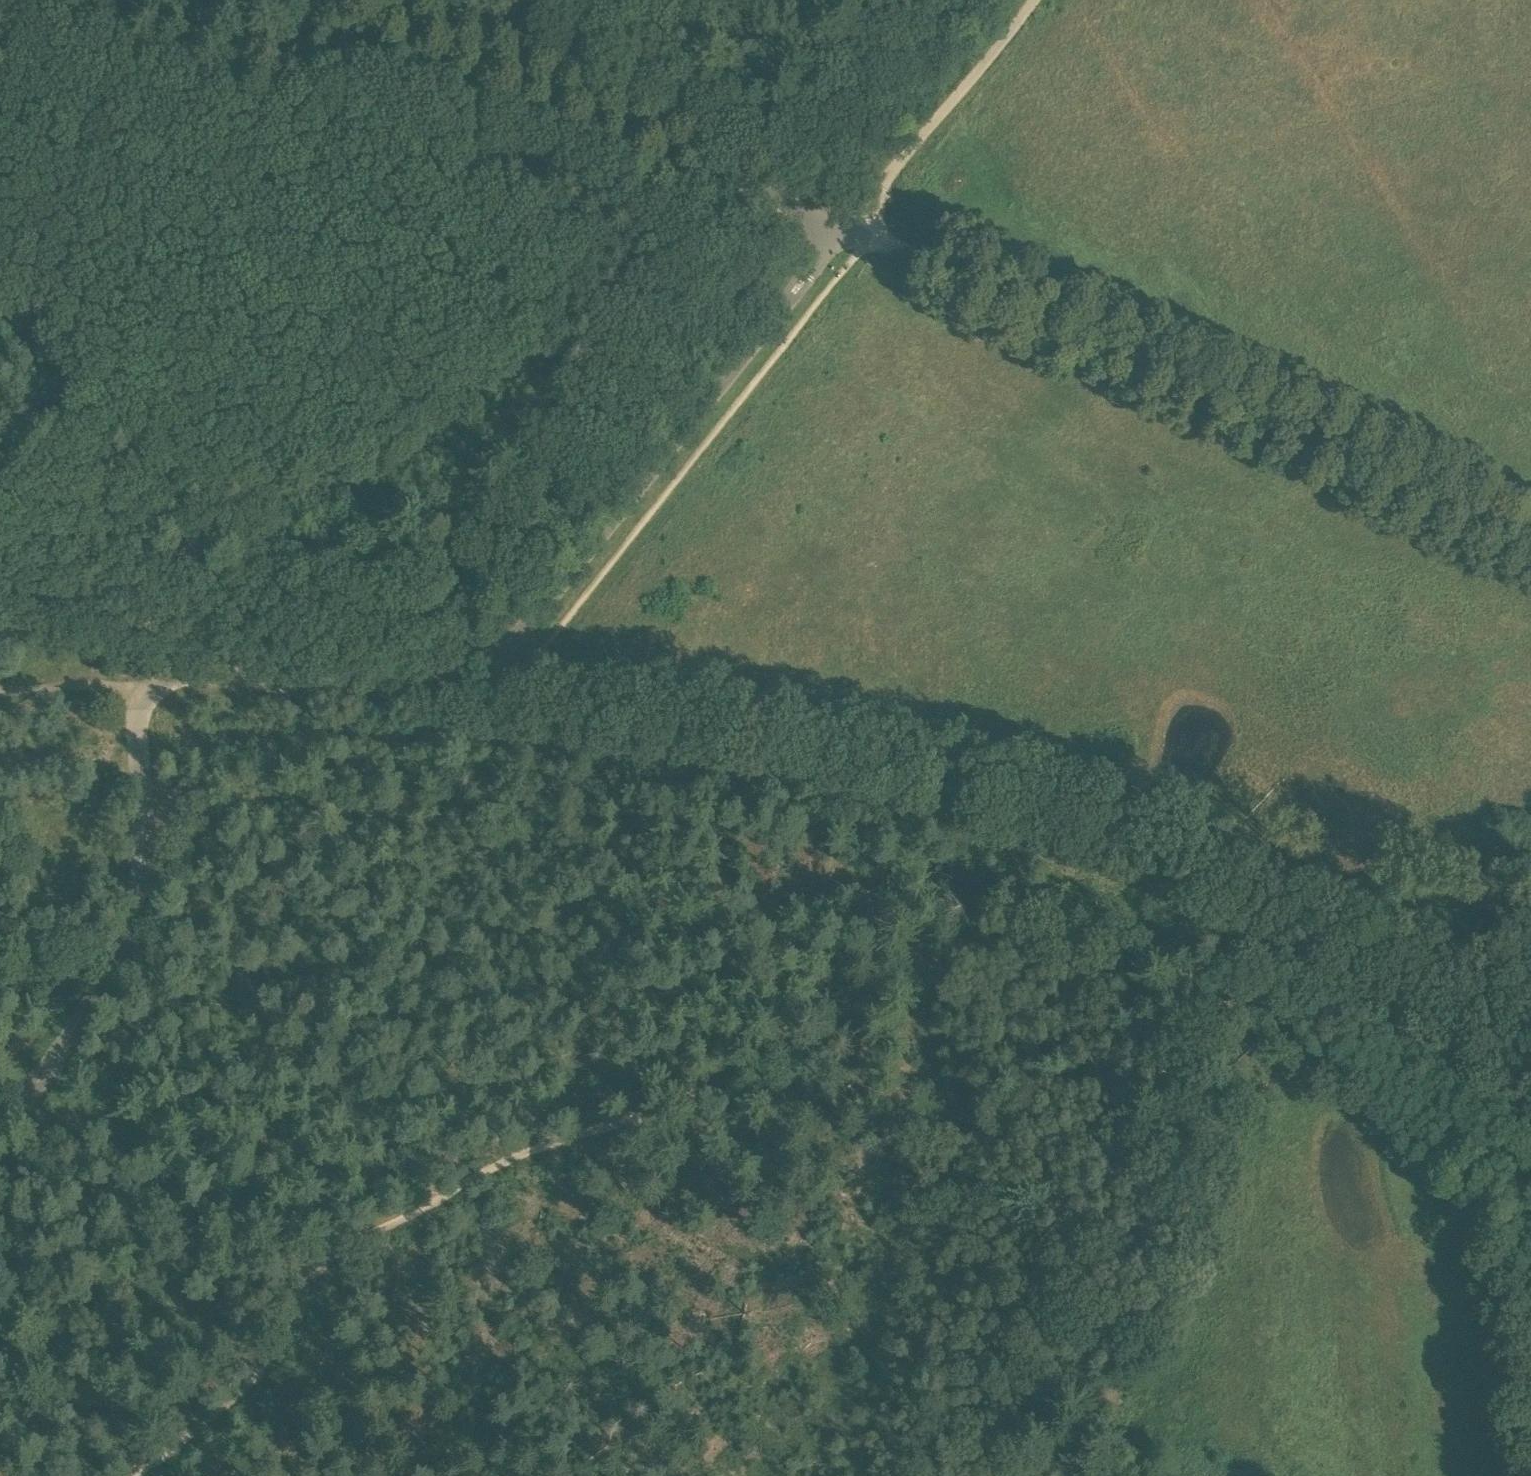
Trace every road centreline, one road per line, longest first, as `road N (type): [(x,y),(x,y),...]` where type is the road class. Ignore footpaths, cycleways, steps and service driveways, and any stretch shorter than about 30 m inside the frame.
road 1 (unclassified): [(0,1119),(59,1054),(121,942),(139,876),(145,804),(137,717),(149,690),(209,675),(444,687),(492,662),(848,233)]
road 2 (track): [(1530,545),(866,243)]
road 3 (track): [(947,897),(811,1040),(757,1072),(502,1164),(329,1253)]
road 4 (track): [(1530,1223),(1278,1037),(984,905),(947,897)]
road 5 (track): [(329,1253),(0,1165)]
road 6 (track): [(848,233),(1043,0)]

